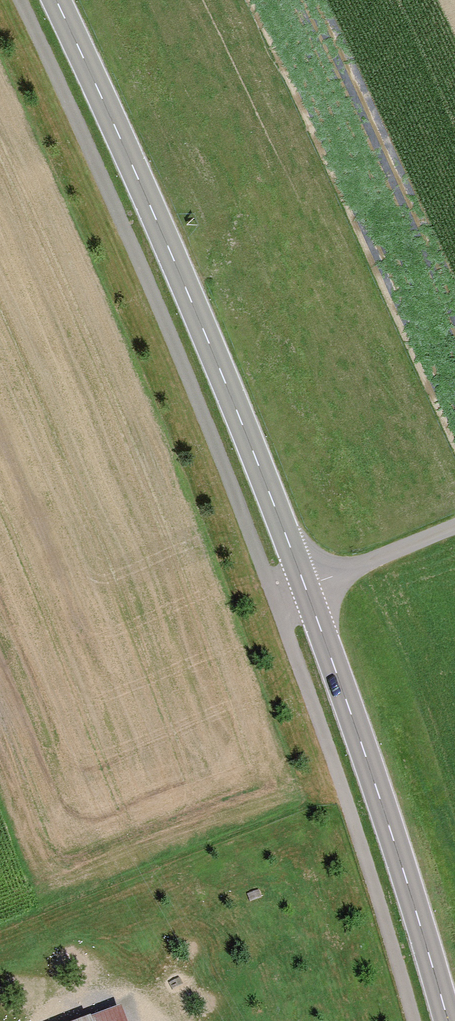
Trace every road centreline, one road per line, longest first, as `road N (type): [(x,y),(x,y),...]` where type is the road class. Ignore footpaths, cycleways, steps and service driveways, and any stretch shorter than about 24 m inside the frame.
road 1 (track): [(409,1020),(275,607),(20,0)]
road 2 (secondary): [(308,593),(158,222),(54,0)]
road 3 (secondary): [(445,1020),(412,895),(308,593)]
road 4 (unclassified): [(454,528),(308,593)]

